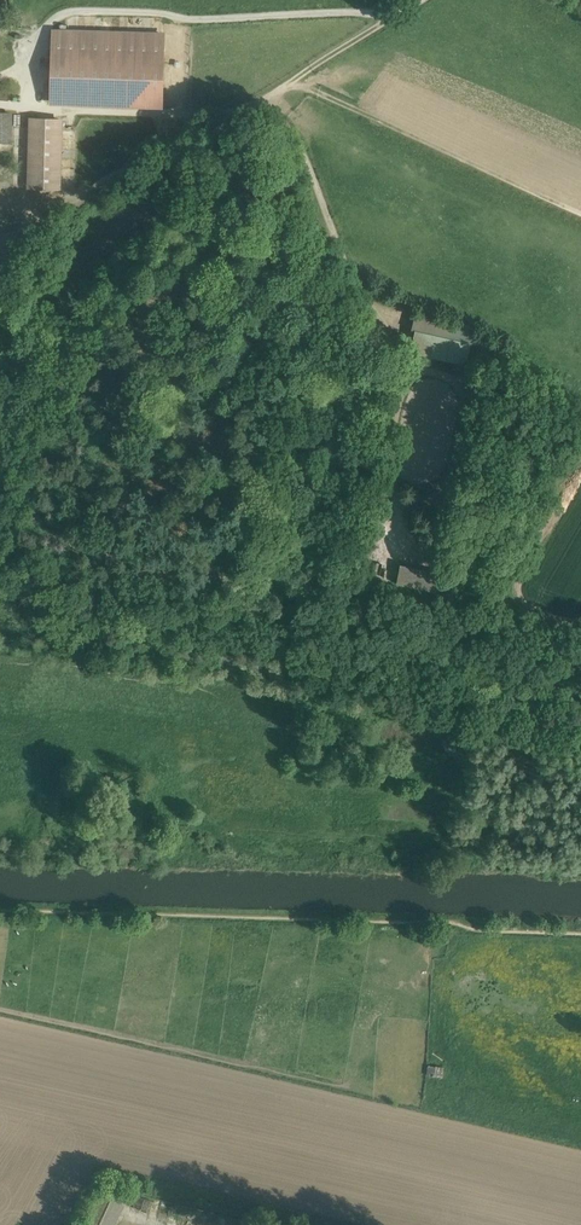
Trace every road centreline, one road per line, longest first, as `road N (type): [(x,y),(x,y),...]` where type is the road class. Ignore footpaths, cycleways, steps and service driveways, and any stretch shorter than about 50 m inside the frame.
road 1 (track): [(580,719),(0,627)]
road 2 (track): [(393,14),(289,84),(580,215)]

